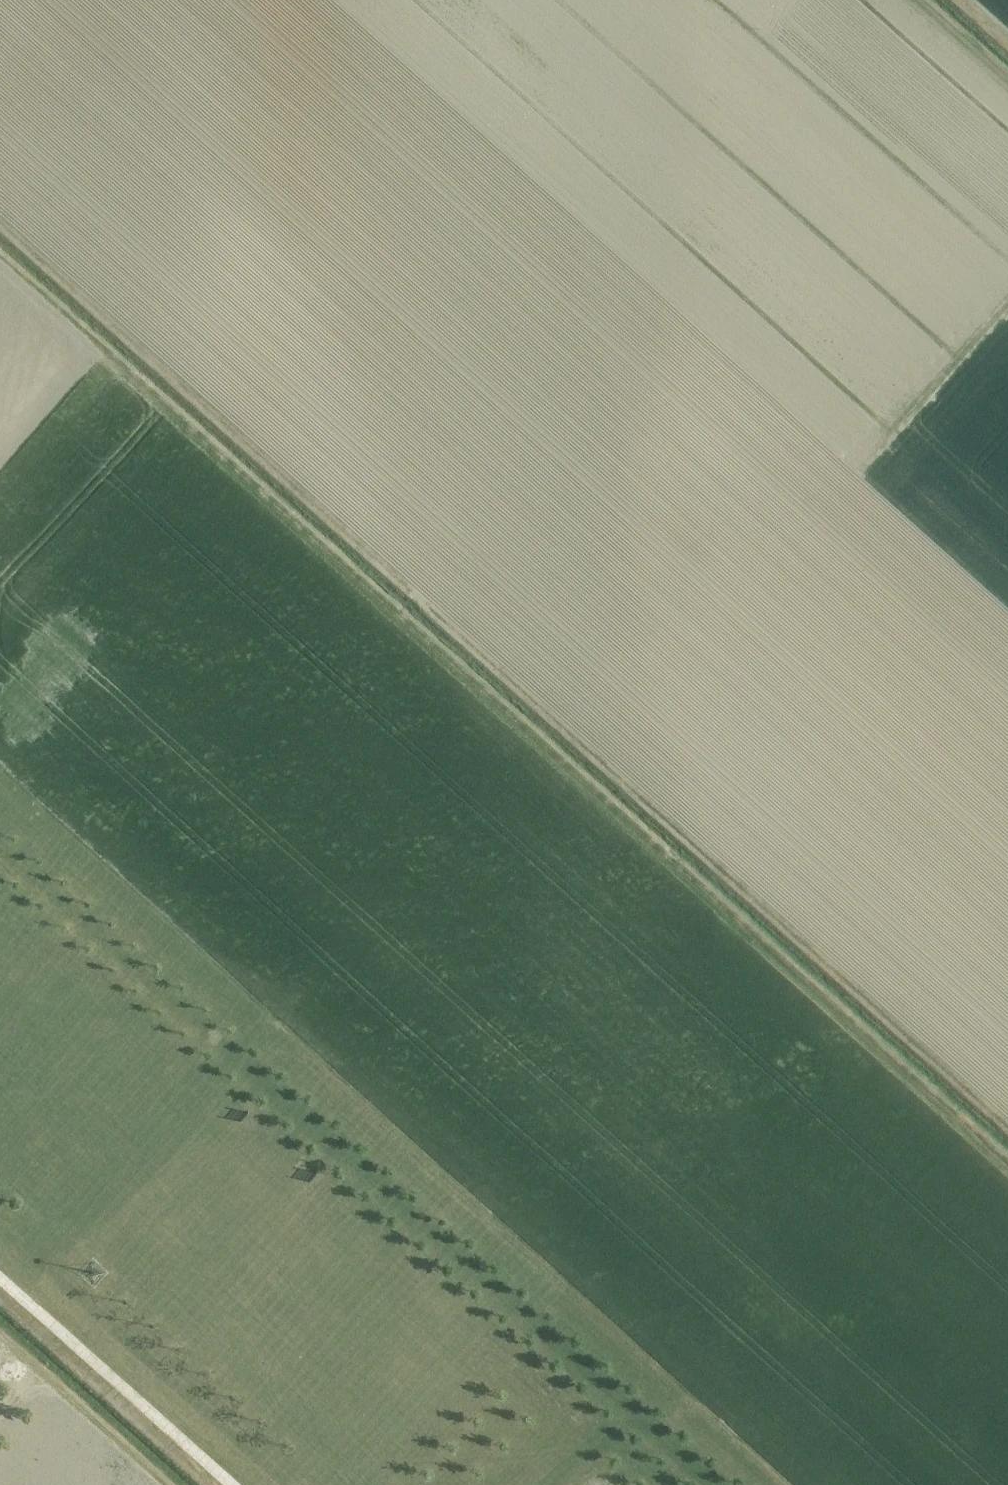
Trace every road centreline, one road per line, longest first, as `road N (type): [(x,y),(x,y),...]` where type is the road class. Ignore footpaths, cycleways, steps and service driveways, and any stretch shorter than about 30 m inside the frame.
road 1 (track): [(0,261),(1007,1166)]
road 2 (track): [(233,1484),(0,1278)]

